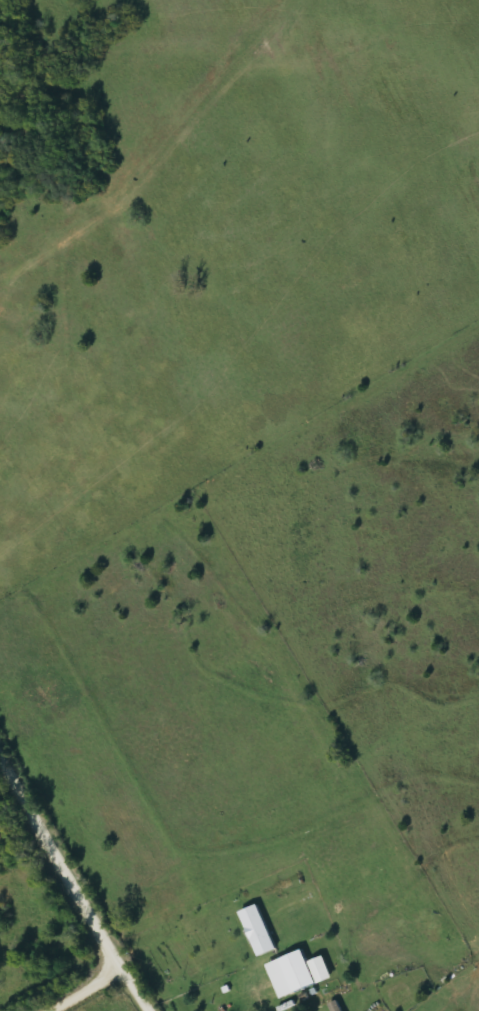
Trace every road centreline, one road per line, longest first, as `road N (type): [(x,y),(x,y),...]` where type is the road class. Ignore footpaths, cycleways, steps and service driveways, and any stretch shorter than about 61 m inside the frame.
road 1 (residential): [(117,971),(0,760)]

